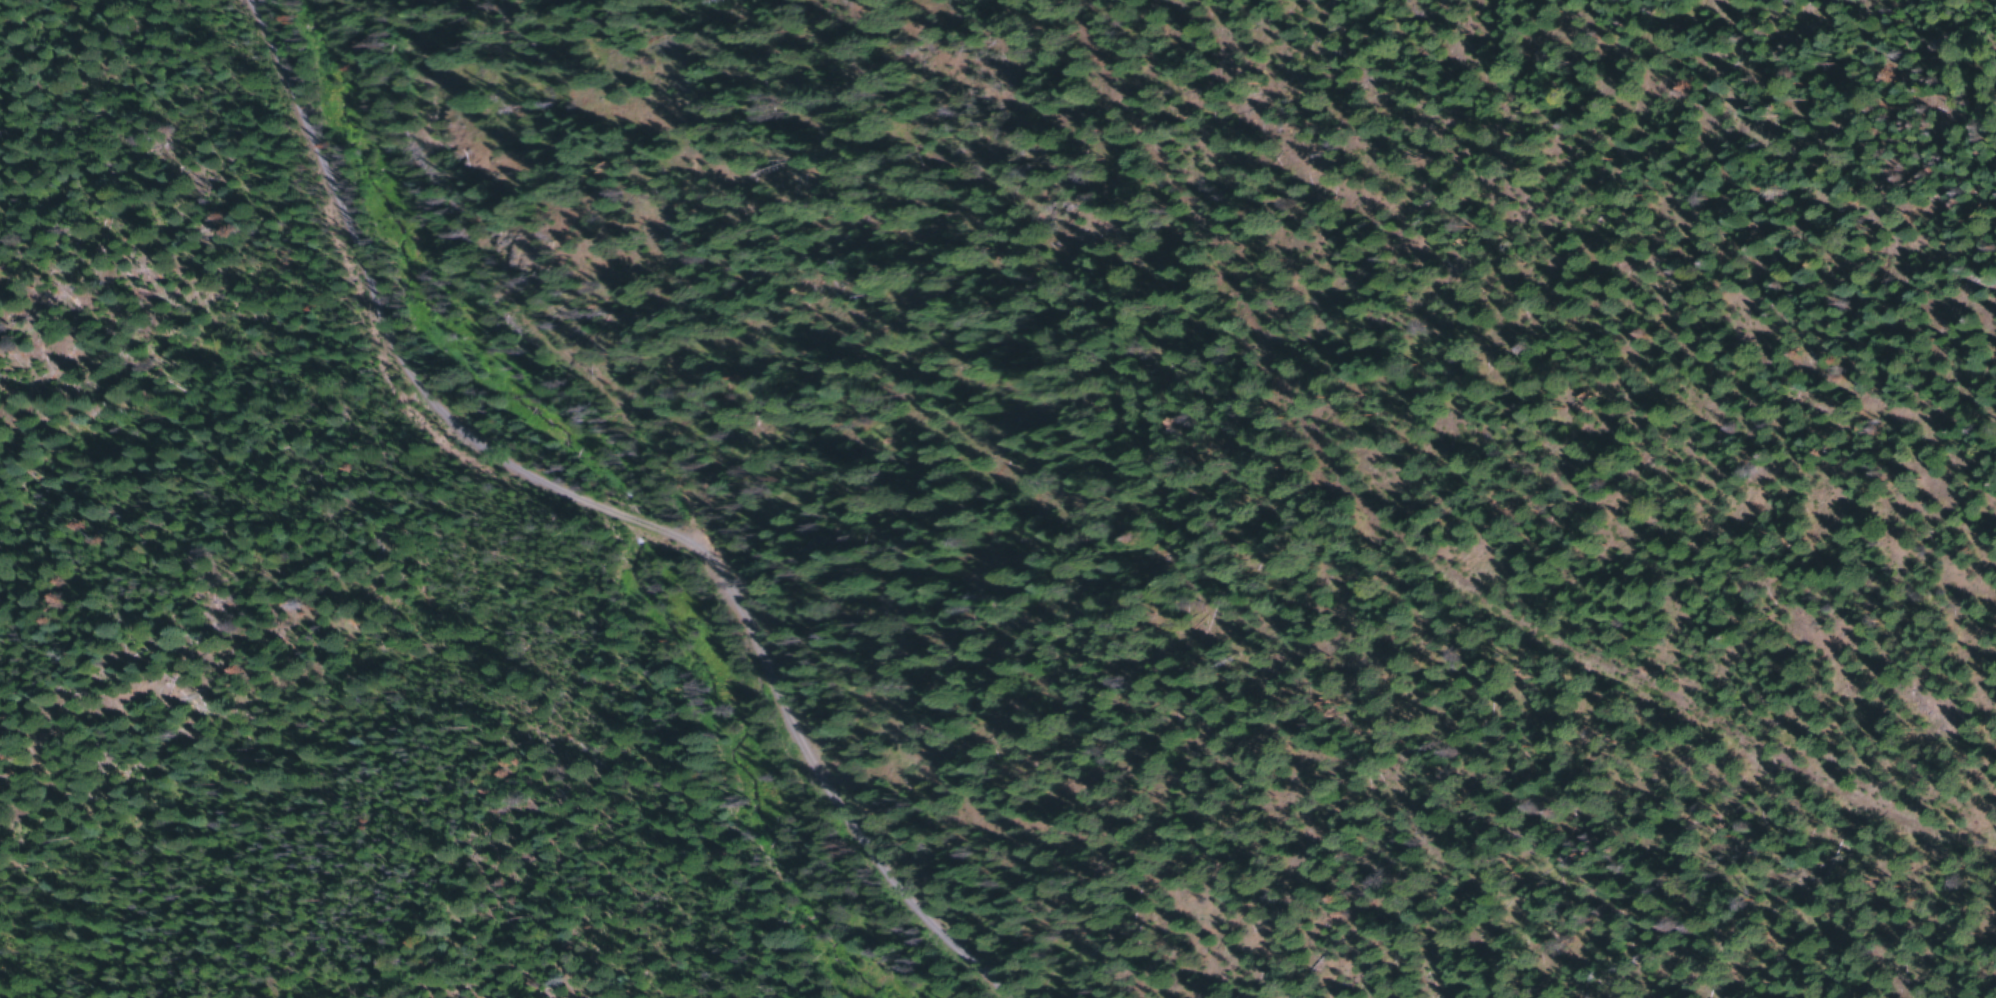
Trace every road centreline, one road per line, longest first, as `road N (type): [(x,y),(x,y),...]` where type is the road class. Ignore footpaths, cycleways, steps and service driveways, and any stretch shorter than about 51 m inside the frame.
road 1 (track): [(1995,860),(1901,831),(1478,610),(1263,436),(1073,167),(994,0)]
road 2 (track): [(940,997),(923,986),(703,598),(340,143),(298,48),(293,0)]

